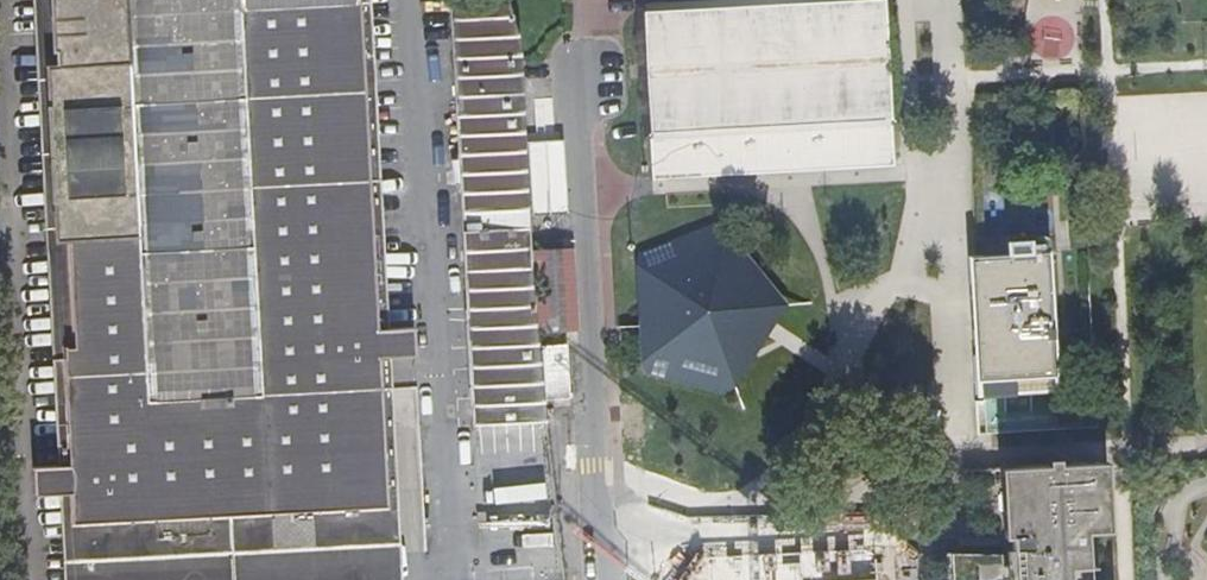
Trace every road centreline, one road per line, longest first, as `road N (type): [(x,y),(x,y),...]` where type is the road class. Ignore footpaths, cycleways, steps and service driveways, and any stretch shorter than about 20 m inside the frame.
road 1 (residential): [(580,87),(604,579)]

